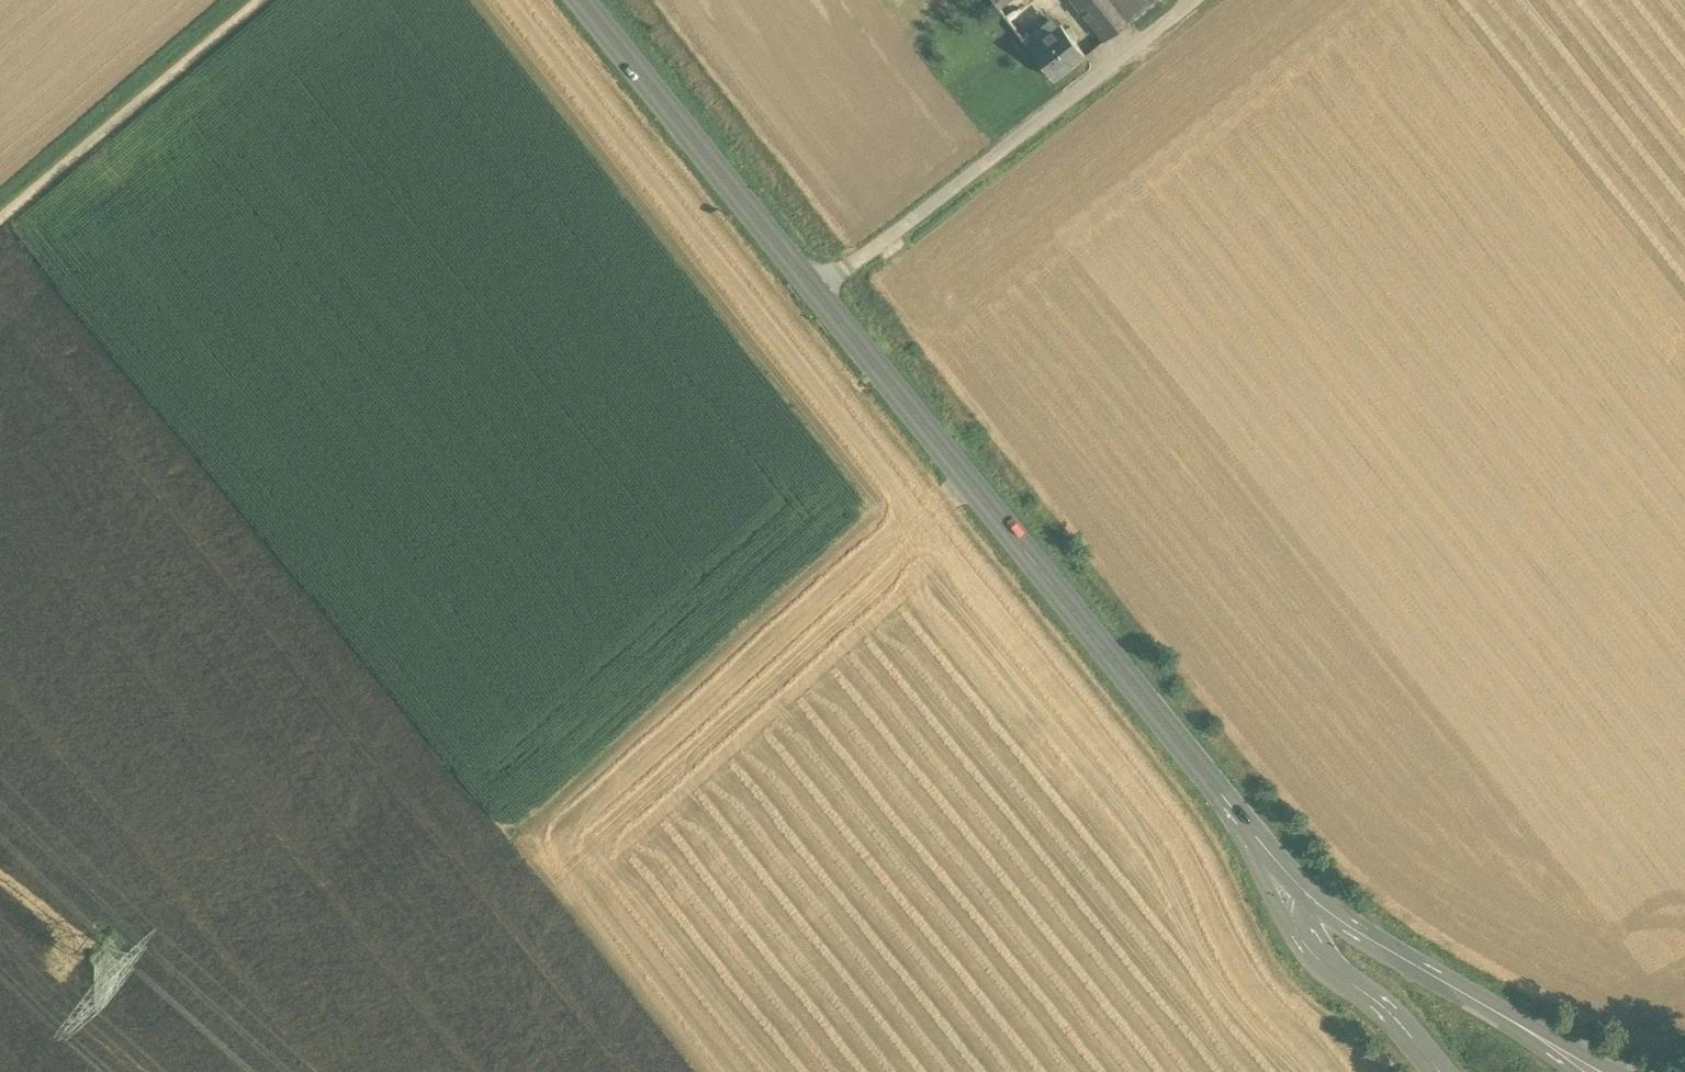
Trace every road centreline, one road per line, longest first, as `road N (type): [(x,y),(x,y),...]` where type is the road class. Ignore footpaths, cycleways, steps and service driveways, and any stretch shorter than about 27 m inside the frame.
road 1 (tertiary): [(813,293),(997,531),(1285,874)]
road 2 (residential): [(1195,0),(813,293)]
road 3 (tertiary): [(580,0),(813,293)]
road 4 (track): [(0,219),(262,0)]
road 5 (tertiary): [(1285,874),(1354,932),(1504,1016)]
road 6 (tertiary): [(1285,874),(1296,929),(1311,953),(1390,1015),(1438,1071)]
road 7 (tertiary): [(1615,1071),(1504,1016)]

